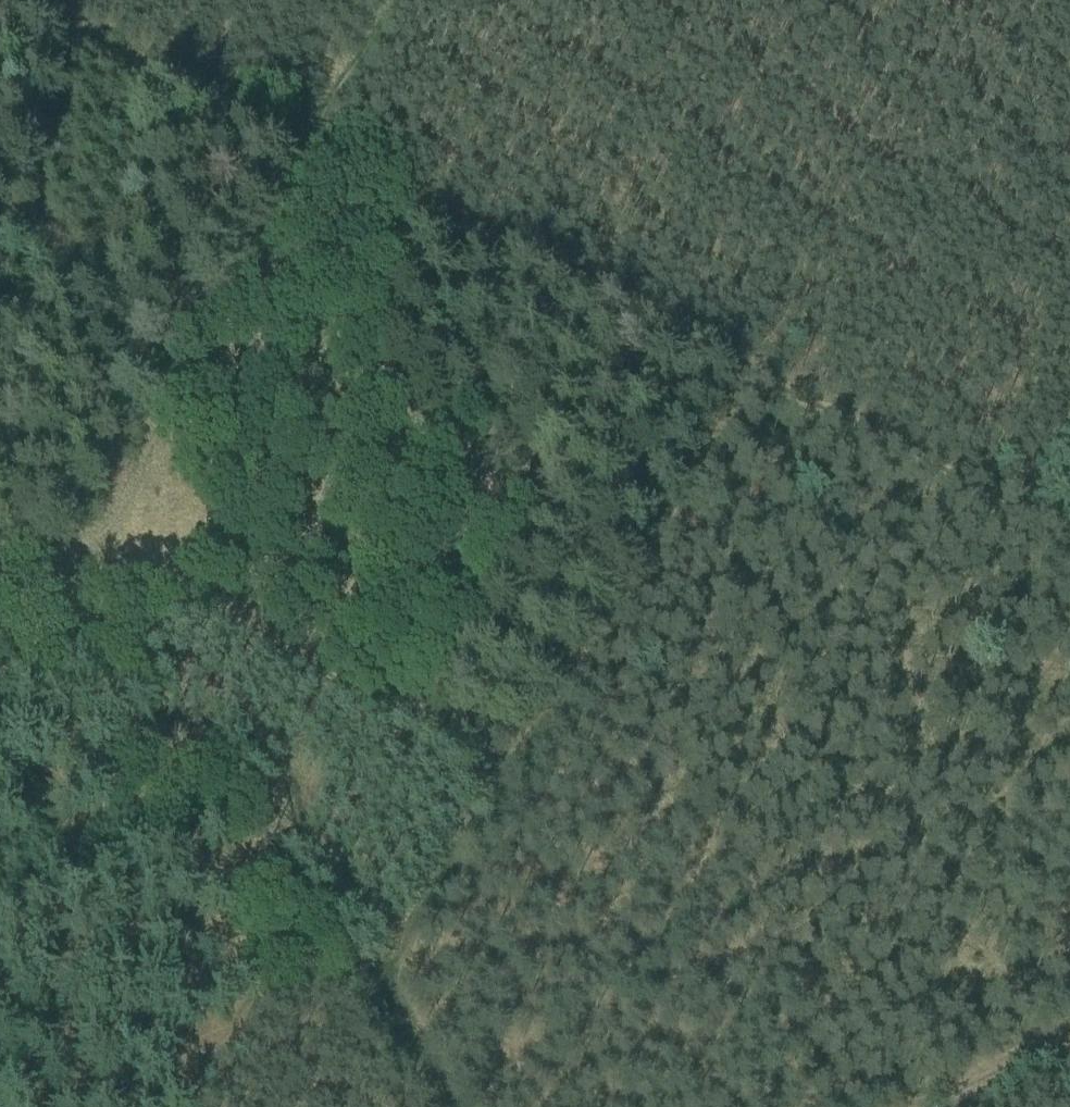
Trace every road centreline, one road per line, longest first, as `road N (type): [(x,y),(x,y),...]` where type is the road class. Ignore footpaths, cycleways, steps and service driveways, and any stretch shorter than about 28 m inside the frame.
road 1 (track): [(412,0),(302,160),(0,11)]
road 2 (track): [(886,1106),(1069,1003)]

